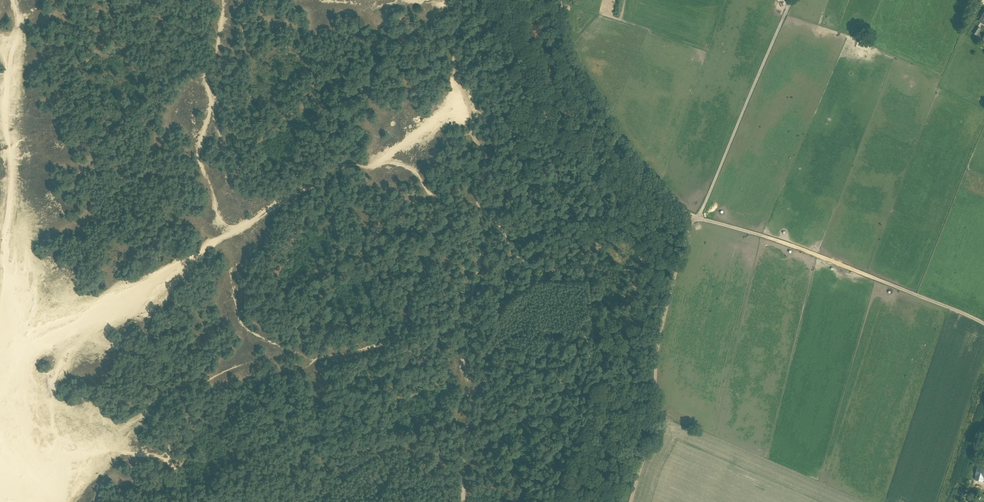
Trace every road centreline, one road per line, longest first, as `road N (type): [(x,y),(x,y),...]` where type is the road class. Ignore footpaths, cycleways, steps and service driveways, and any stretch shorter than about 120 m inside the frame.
road 1 (track): [(632,501),(658,436),(656,359),(689,220),(630,152),(570,54),(559,0)]
road 2 (track): [(463,501),(472,405),(463,358),(484,215),(476,193),(482,150),(473,130)]
road 3 (track): [(689,220),(788,244),(983,324)]
road 4 (track): [(792,0),(699,219)]

